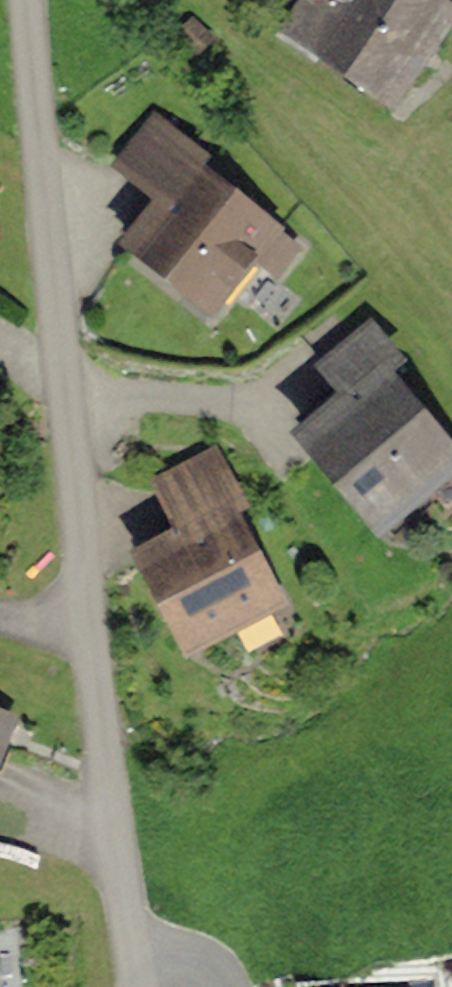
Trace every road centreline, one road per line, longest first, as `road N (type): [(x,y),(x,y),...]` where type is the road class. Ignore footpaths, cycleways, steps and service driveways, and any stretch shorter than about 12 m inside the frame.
road 1 (residential): [(29,0),(94,665),(136,986)]

